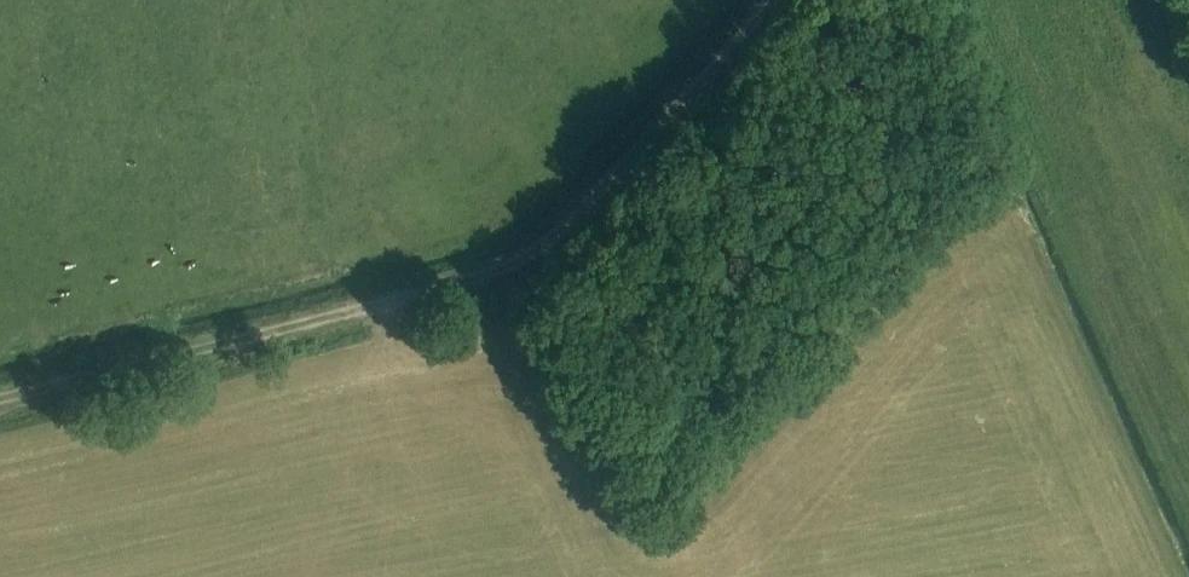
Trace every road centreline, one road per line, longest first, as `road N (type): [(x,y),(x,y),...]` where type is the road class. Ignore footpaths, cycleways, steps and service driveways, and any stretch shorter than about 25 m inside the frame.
road 1 (track): [(0,399),(532,262),(774,0)]

